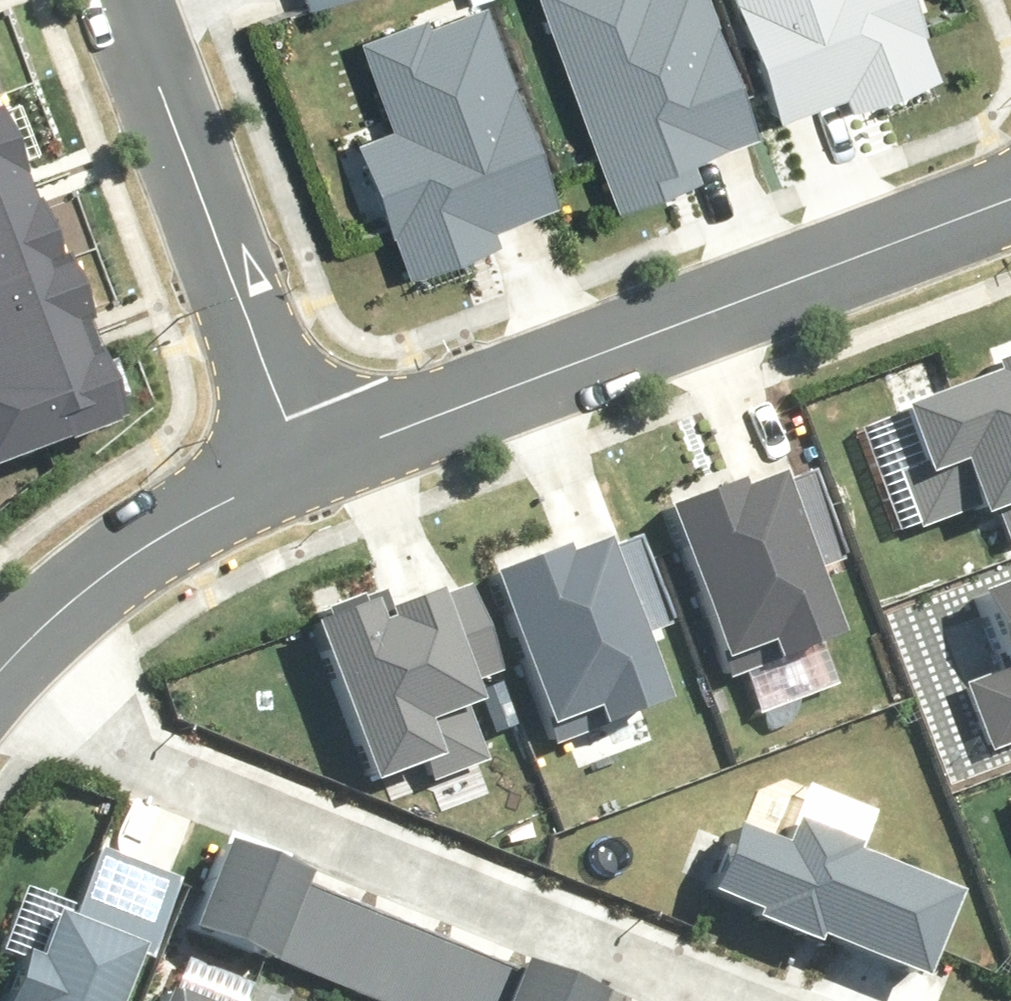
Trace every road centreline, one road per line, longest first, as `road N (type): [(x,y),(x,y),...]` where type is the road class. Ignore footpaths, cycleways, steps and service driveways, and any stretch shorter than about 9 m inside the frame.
road 1 (residential): [(27,608),(60,674),(162,767),(748,1000)]
road 2 (residential): [(294,430),(564,321),(1010,169)]
road 3 (residential): [(294,430),(124,0)]
road 4 (residential): [(27,608),(98,551),(294,430)]

